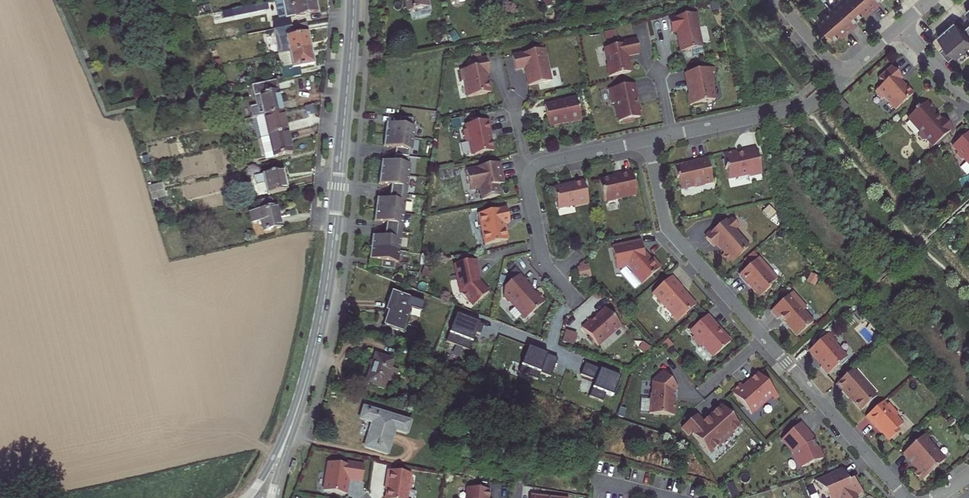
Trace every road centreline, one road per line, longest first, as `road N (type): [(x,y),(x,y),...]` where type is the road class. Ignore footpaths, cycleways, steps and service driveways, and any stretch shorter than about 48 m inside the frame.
road 1 (tertiary): [(353,0),(331,256),(301,395)]
road 2 (residential): [(766,339),(670,230),(648,140)]
road 3 (residential): [(906,497),(766,339)]
road 4 (residential): [(671,135),(806,106),(847,74)]
road 5 (residential): [(577,300),(546,265),(528,174)]
road 6 (residential): [(528,174),(539,164),(648,140)]

